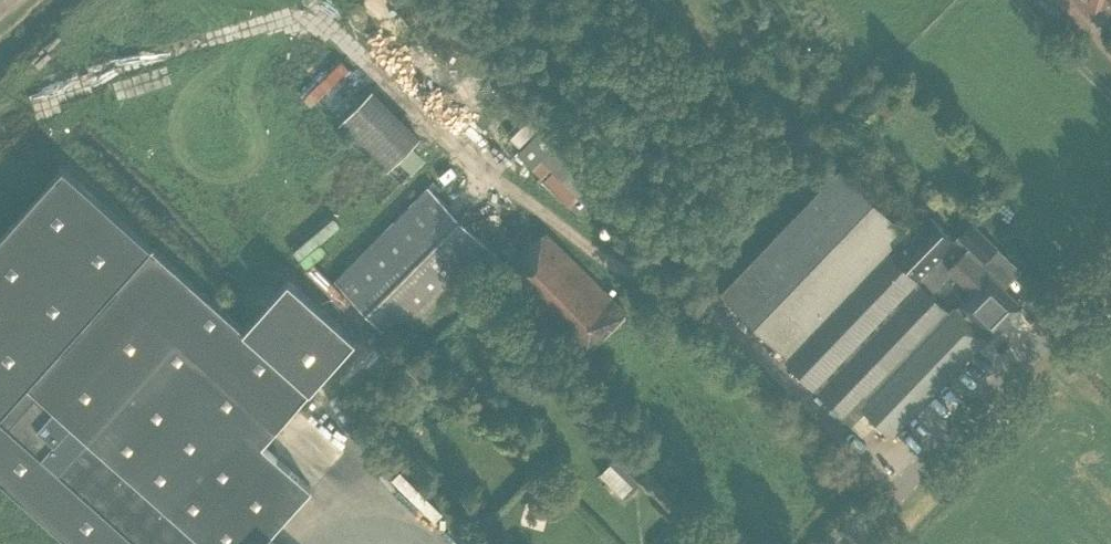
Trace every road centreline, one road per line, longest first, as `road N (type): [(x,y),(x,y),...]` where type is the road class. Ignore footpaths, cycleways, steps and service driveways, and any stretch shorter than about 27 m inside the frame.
road 1 (tertiary): [(849,543),(1110,261)]

